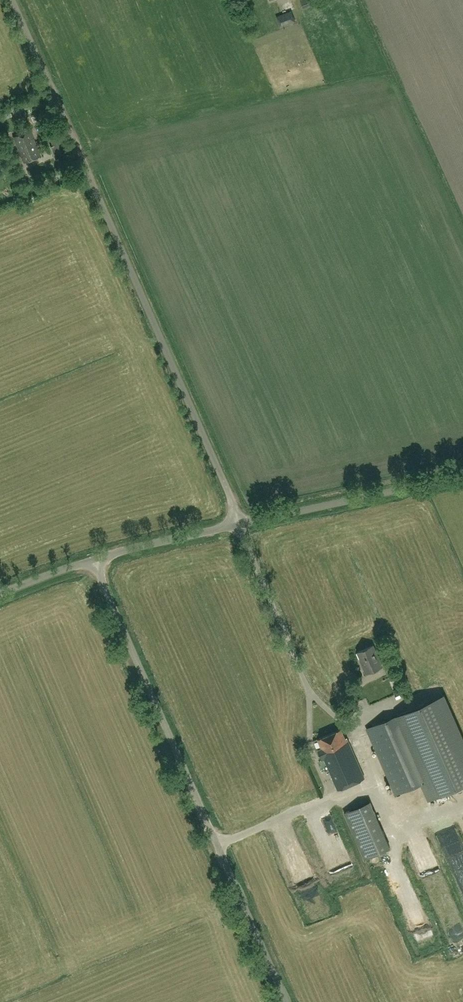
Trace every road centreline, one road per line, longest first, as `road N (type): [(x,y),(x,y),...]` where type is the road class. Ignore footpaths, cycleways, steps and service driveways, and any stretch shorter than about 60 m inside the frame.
road 1 (unclassified): [(242,524),(12,0)]
road 2 (unclassified): [(288,1001),(93,559)]
road 3 (unclassified): [(242,524),(462,477)]
road 4 (unclassified): [(93,559),(242,524)]

